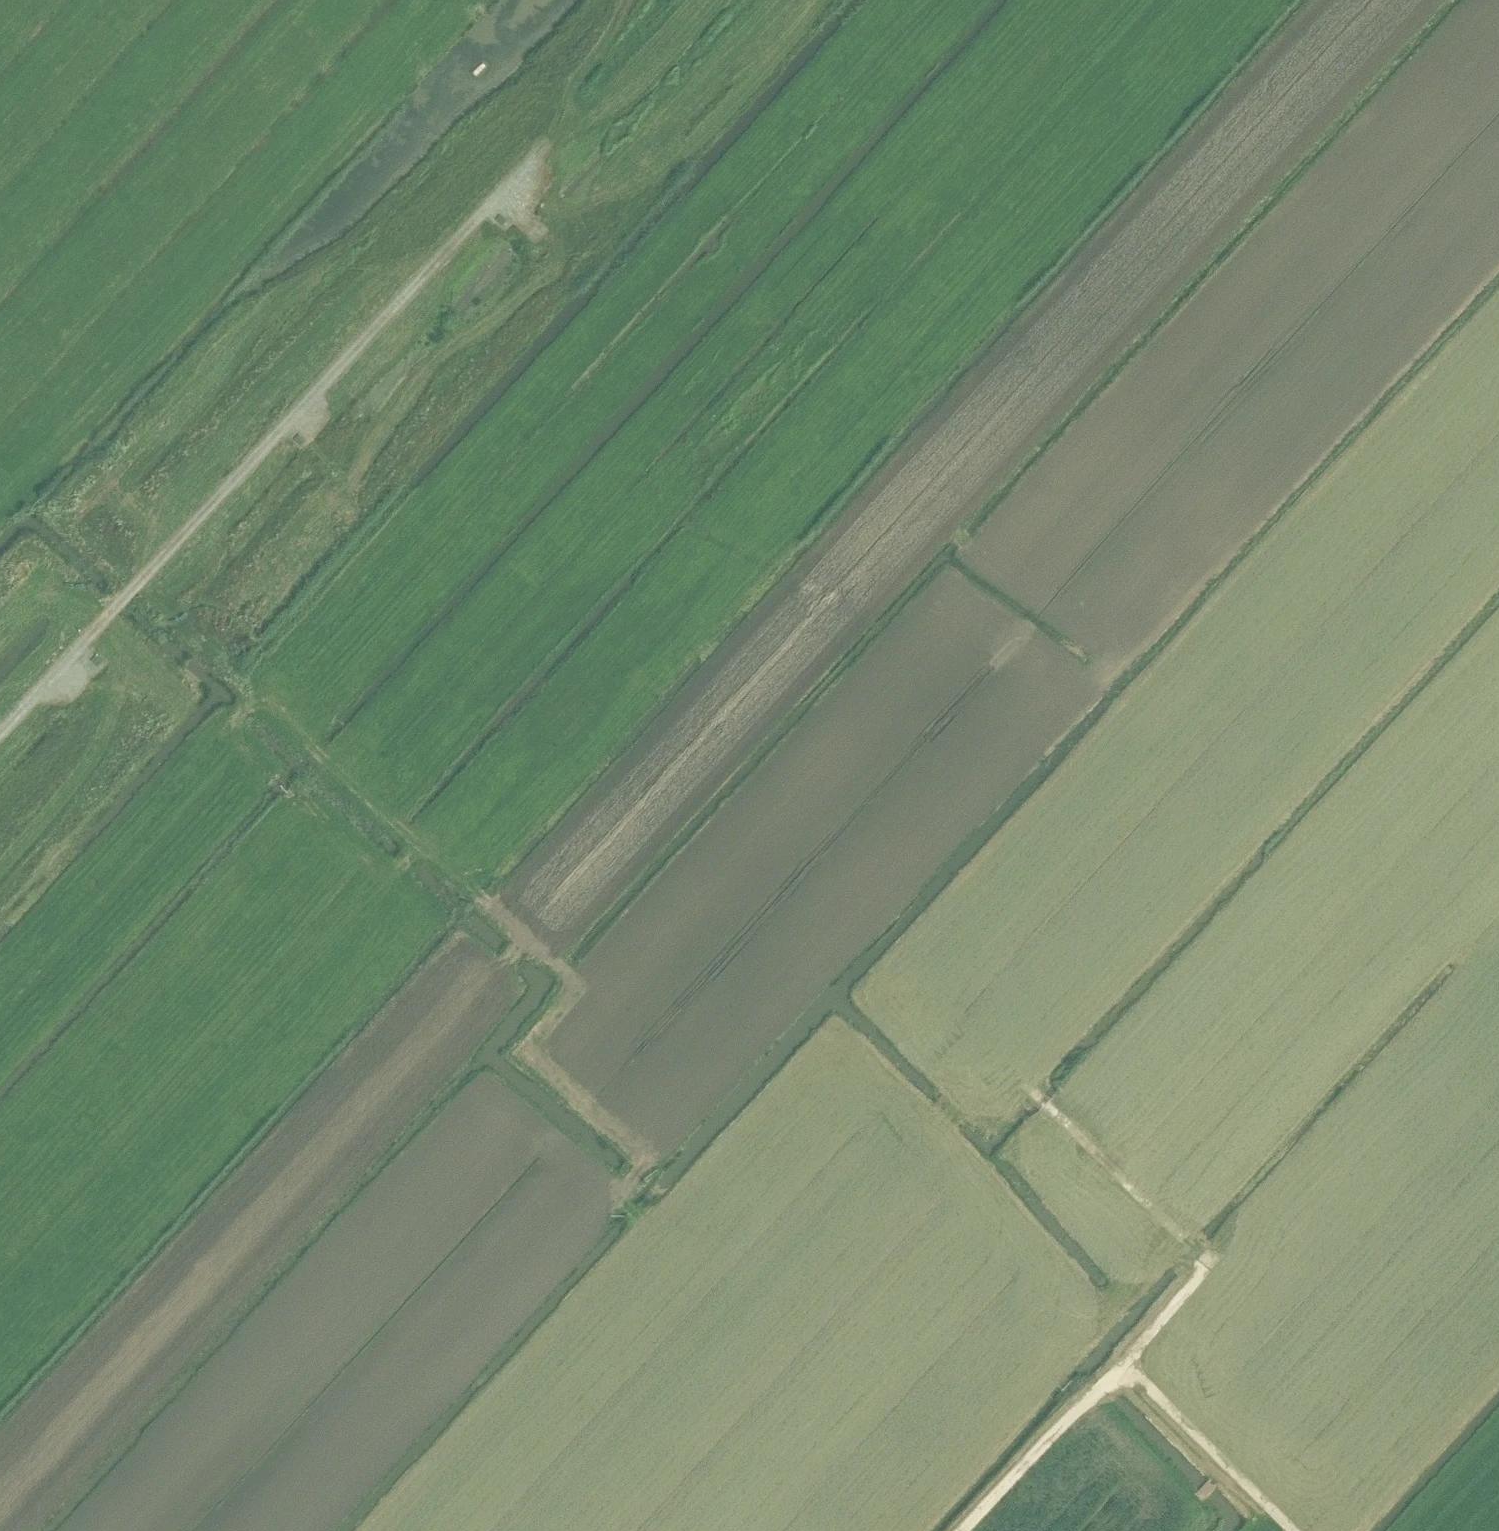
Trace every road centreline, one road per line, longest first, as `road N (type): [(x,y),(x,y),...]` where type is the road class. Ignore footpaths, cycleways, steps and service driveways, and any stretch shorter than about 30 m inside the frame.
road 1 (track): [(961,1530),(1079,1404),(1124,1367),(1211,1263),(1025,1086)]
road 2 (track): [(1124,1367),(1291,1530)]

